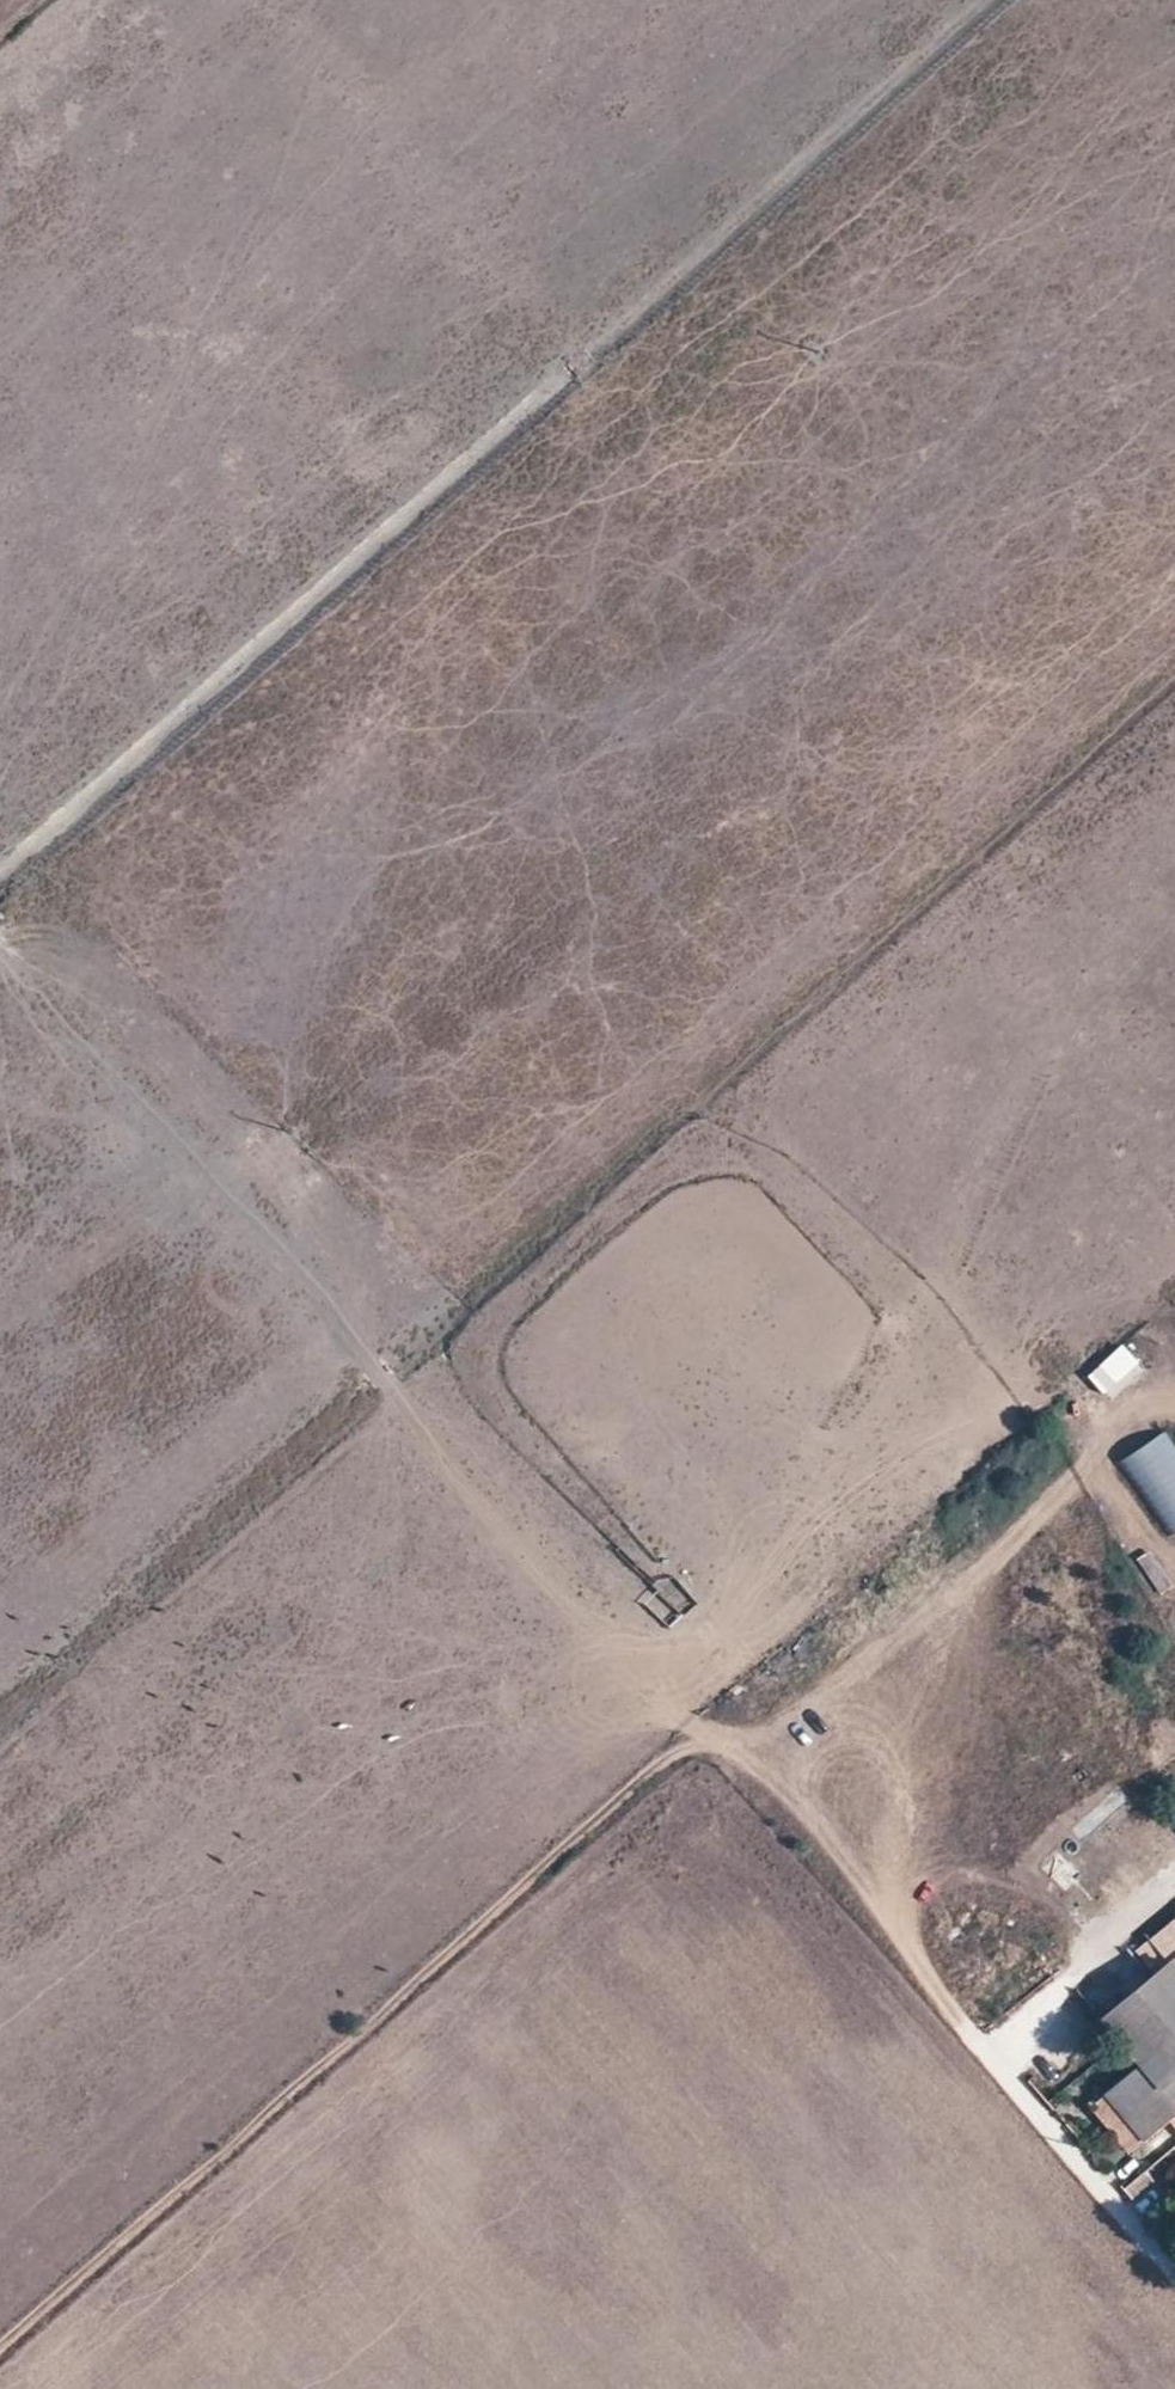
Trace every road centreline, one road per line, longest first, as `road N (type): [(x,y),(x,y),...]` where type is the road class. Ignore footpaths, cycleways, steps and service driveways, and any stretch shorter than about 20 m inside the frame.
road 1 (track): [(0,2349),(672,1755),(704,1741),(745,1763),(1174,2265)]

